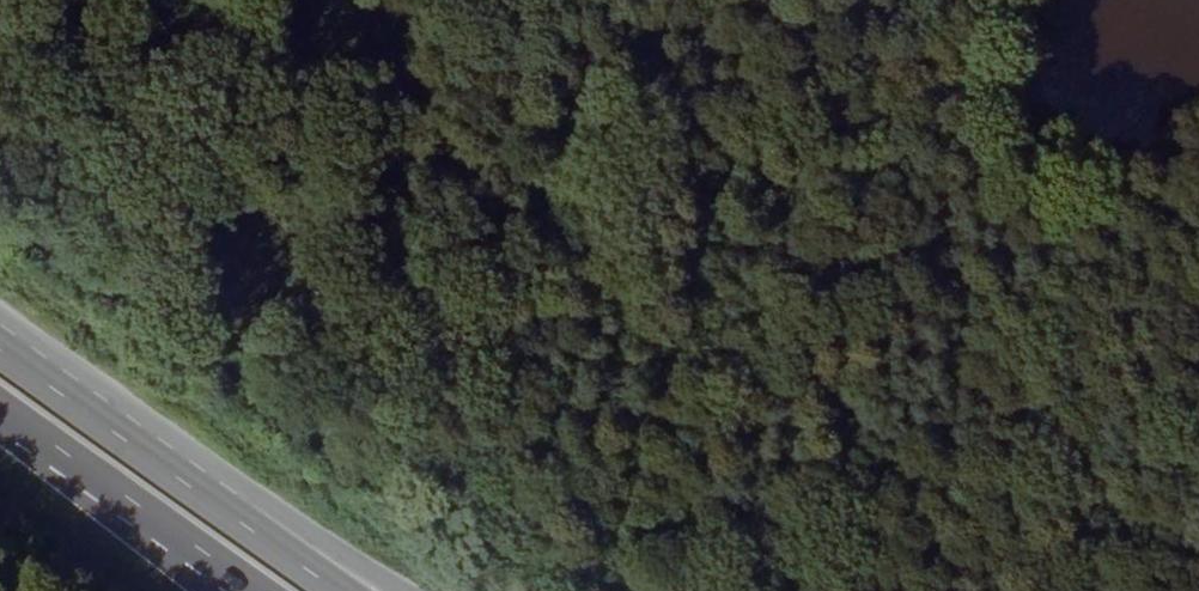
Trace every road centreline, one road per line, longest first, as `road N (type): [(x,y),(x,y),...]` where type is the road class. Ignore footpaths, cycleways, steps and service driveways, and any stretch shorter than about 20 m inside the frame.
road 1 (trunk): [(0,401),(258,590)]
road 2 (trunk): [(240,525),(0,348)]
road 3 (trunk): [(399,590),(309,537),(240,525)]

